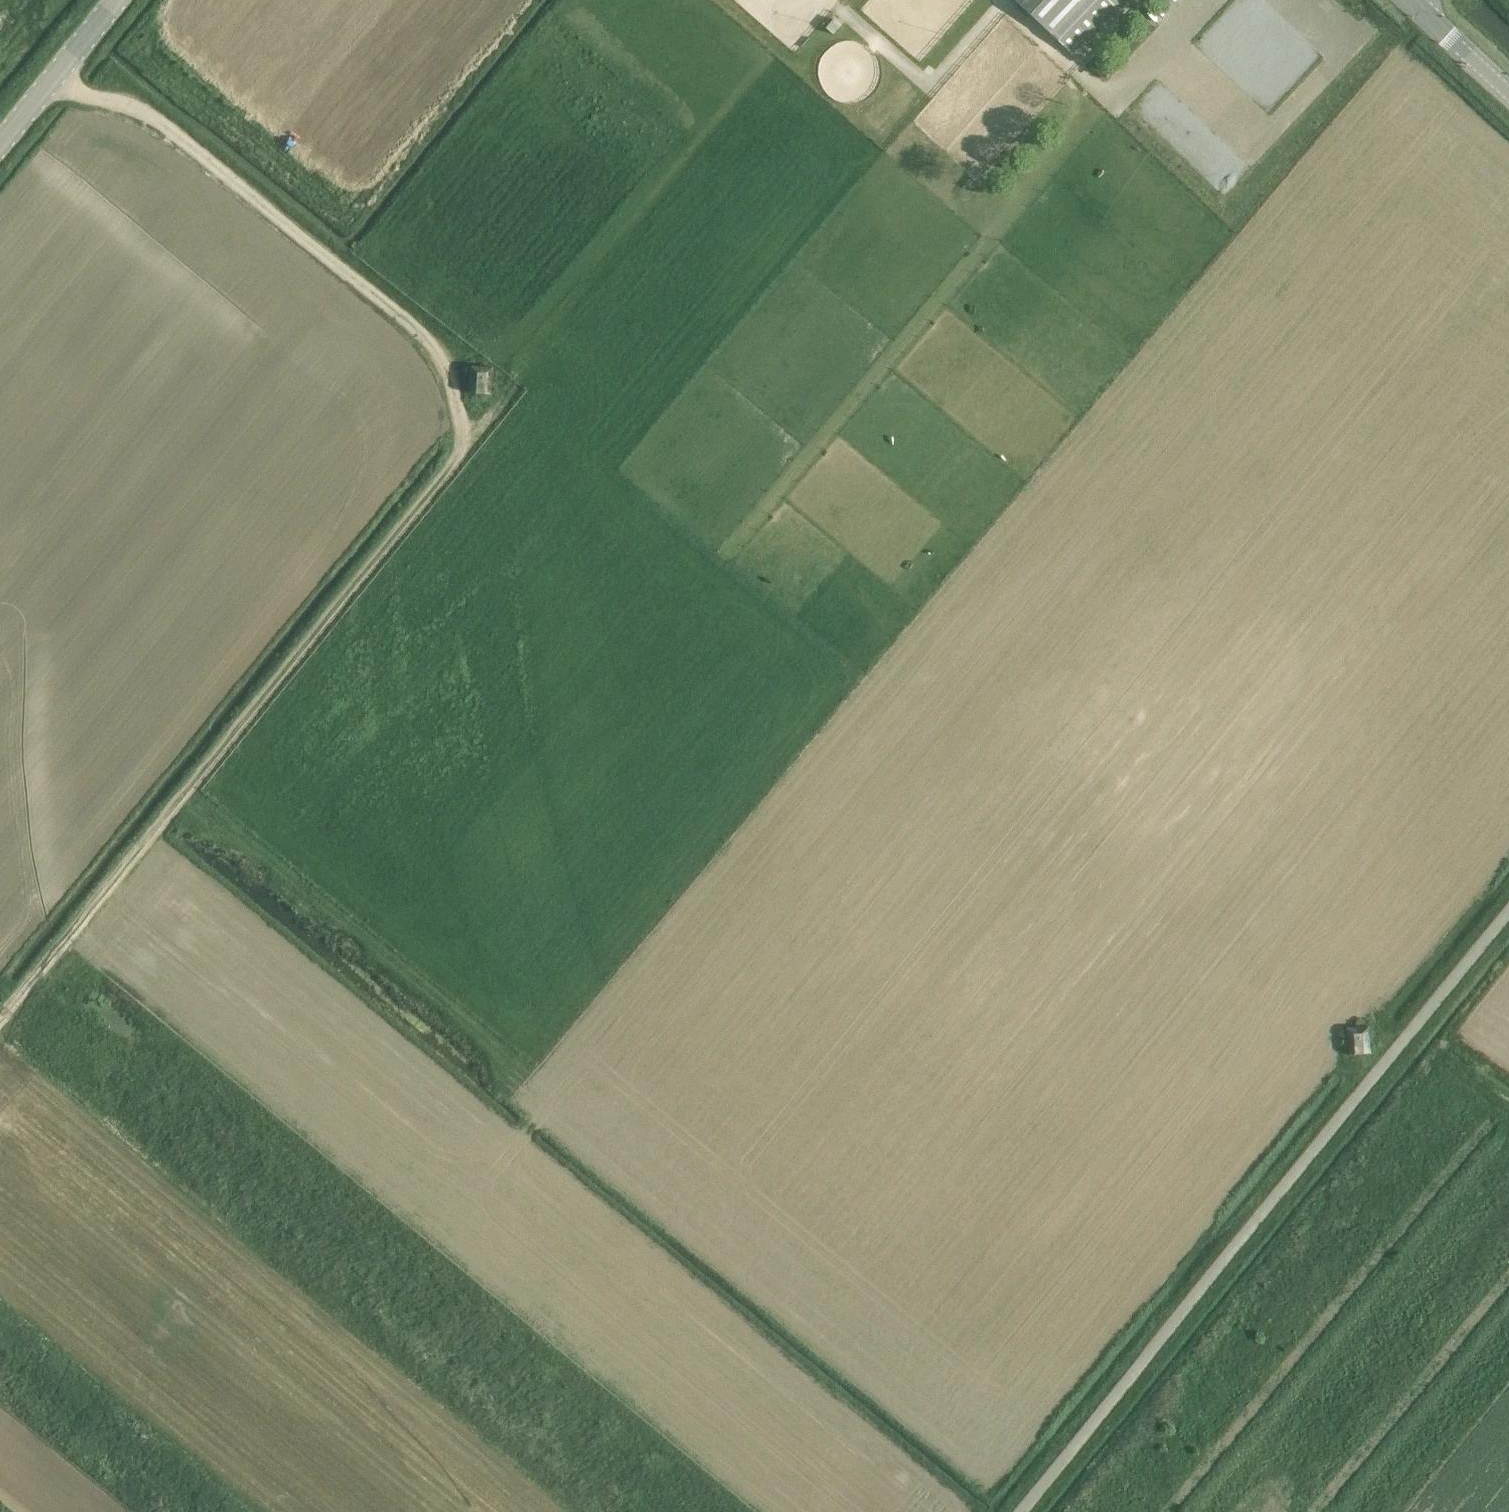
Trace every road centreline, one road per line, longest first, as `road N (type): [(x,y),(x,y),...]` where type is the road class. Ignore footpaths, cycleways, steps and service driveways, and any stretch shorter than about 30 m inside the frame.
road 1 (tertiary): [(117,0),(0,144)]
road 2 (tertiary): [(1508,89),(1409,0)]

